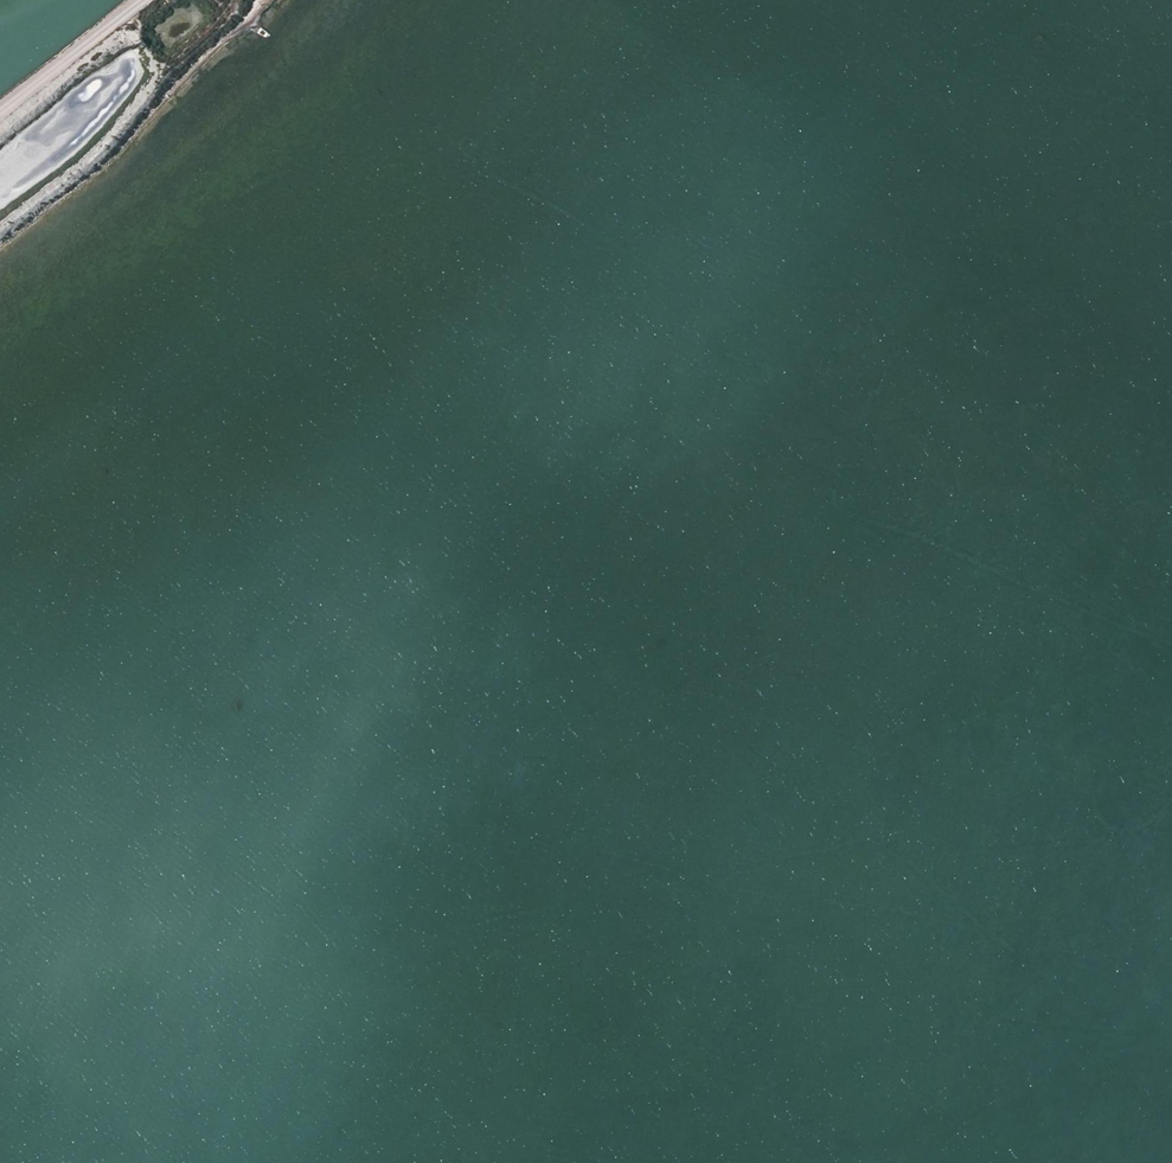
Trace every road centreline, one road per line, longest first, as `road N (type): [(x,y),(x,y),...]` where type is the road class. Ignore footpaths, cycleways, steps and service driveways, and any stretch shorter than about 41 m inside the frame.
road 1 (track): [(148,0),(0,113)]

